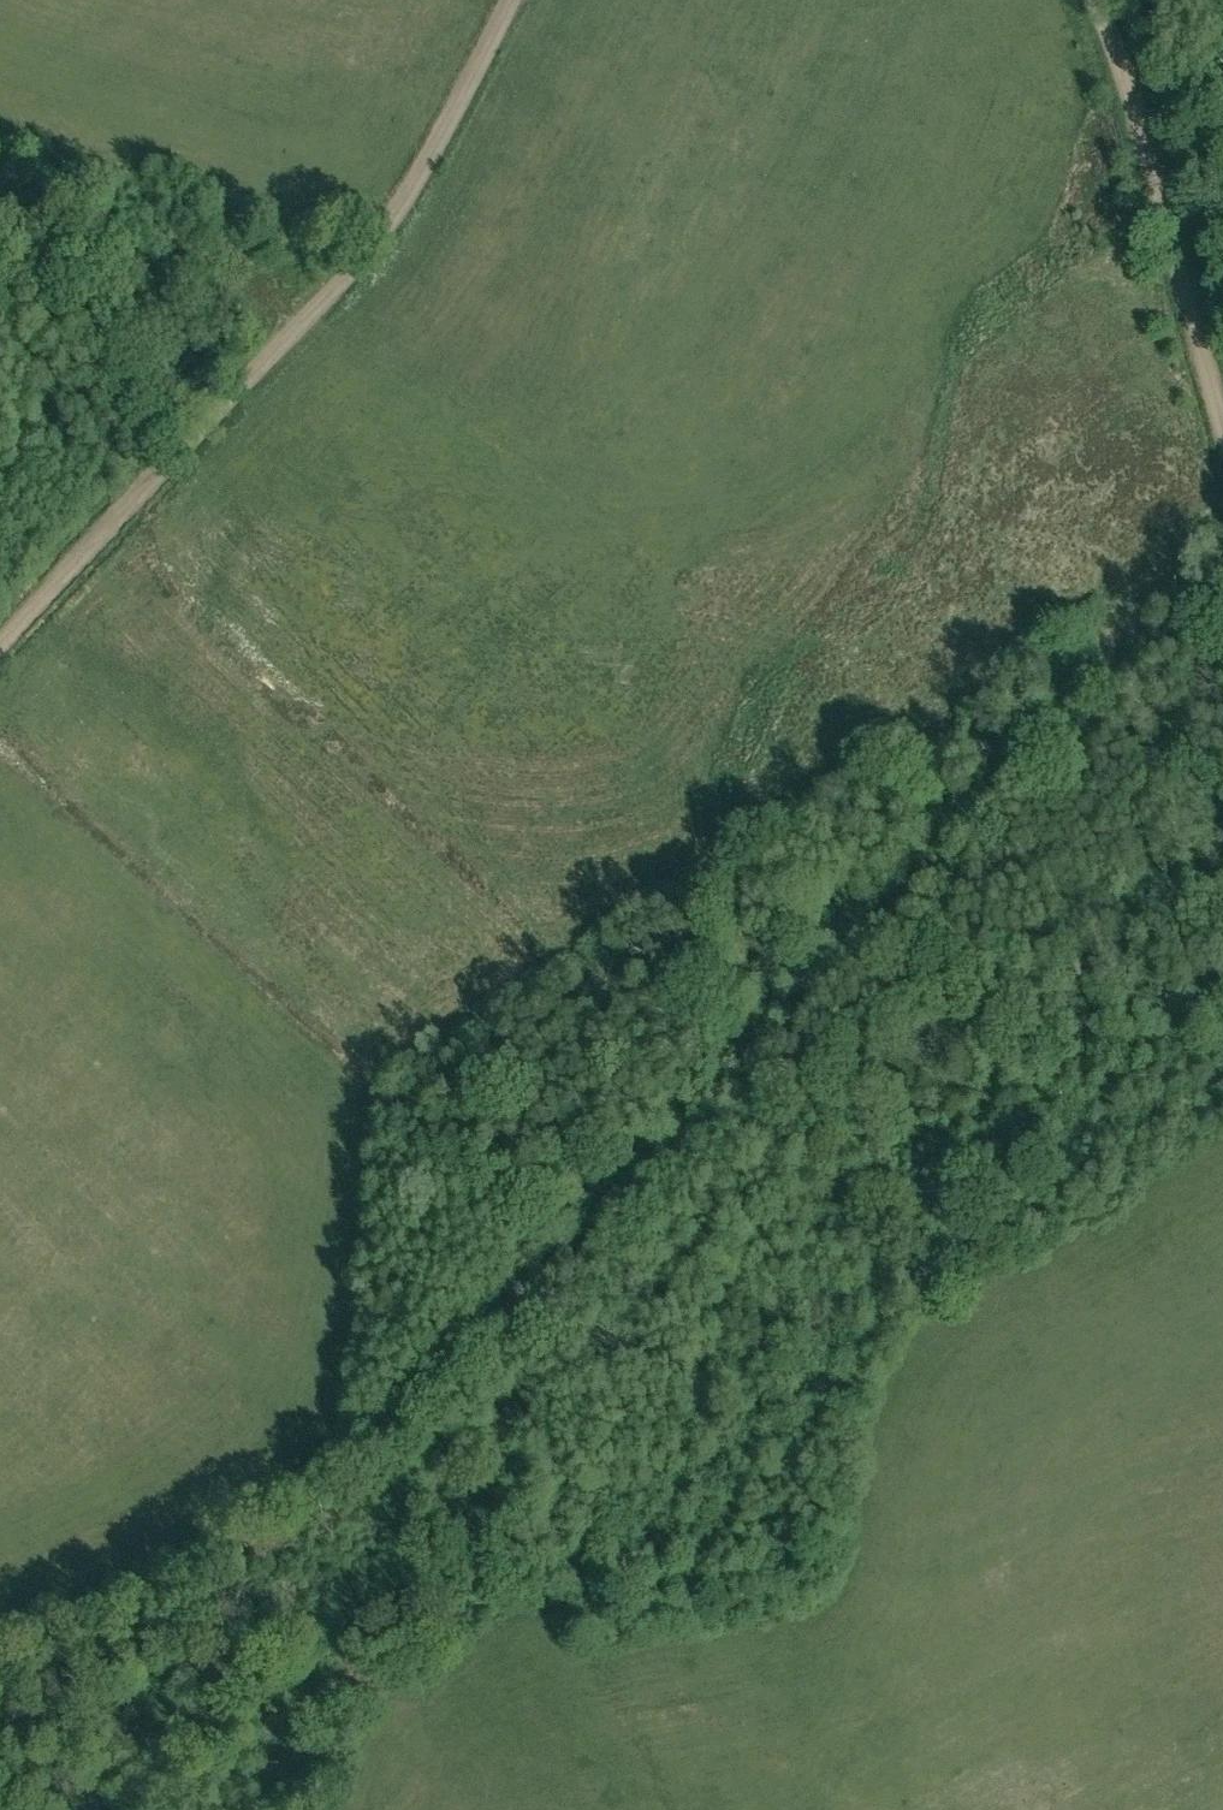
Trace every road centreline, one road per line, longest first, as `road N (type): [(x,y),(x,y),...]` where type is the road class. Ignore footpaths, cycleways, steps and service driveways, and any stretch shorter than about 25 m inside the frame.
road 1 (track): [(0,654),(347,280),(500,0)]
road 2 (track): [(1222,435),(1113,39),(1093,0)]

